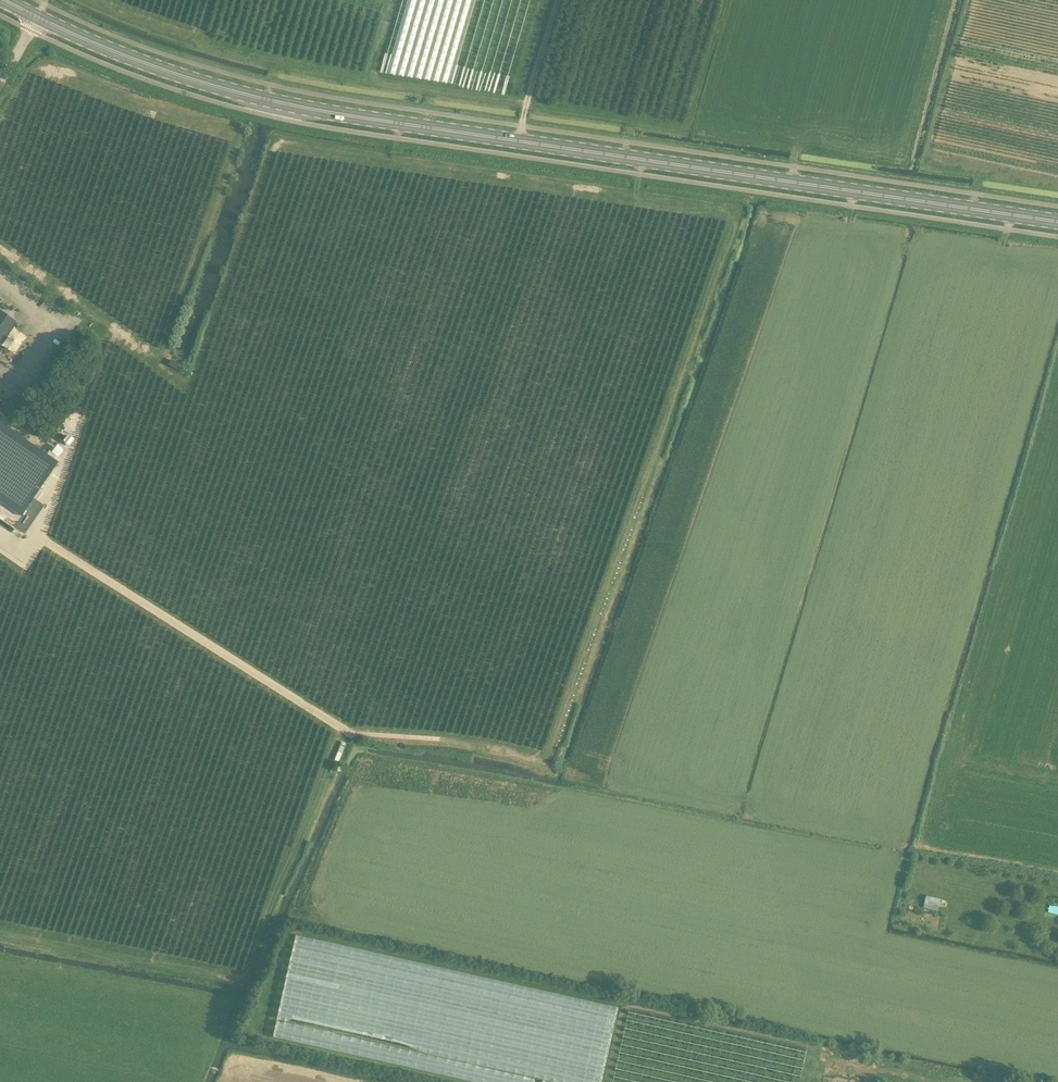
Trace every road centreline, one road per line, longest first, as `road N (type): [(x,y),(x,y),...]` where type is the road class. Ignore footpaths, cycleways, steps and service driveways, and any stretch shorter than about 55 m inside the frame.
road 1 (primary): [(1057,221),(305,108),(152,66),(38,17)]

